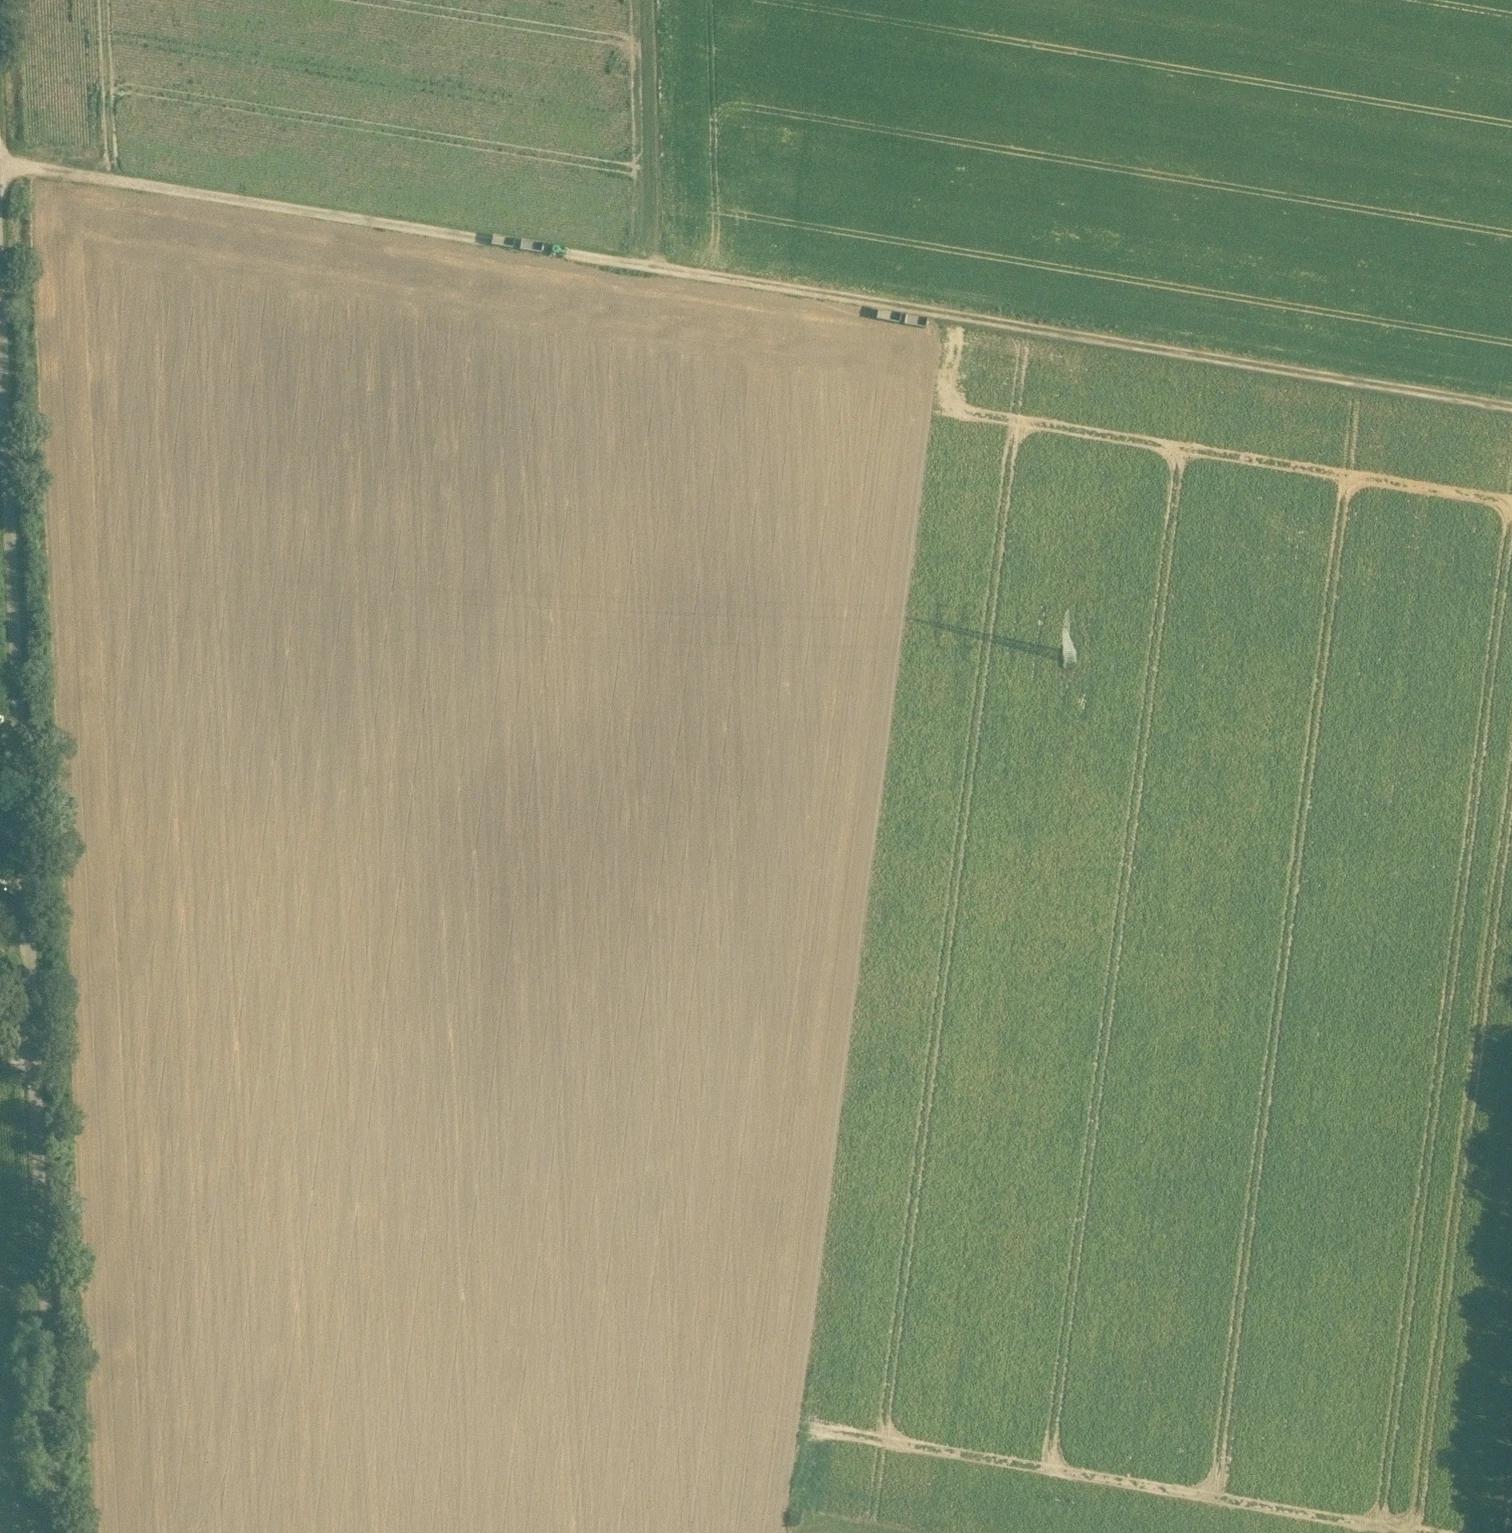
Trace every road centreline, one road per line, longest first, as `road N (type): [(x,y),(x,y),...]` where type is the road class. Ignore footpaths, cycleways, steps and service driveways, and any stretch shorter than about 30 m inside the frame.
road 1 (track): [(5,152),(1511,408)]
road 2 (track): [(0,48),(69,1532)]

